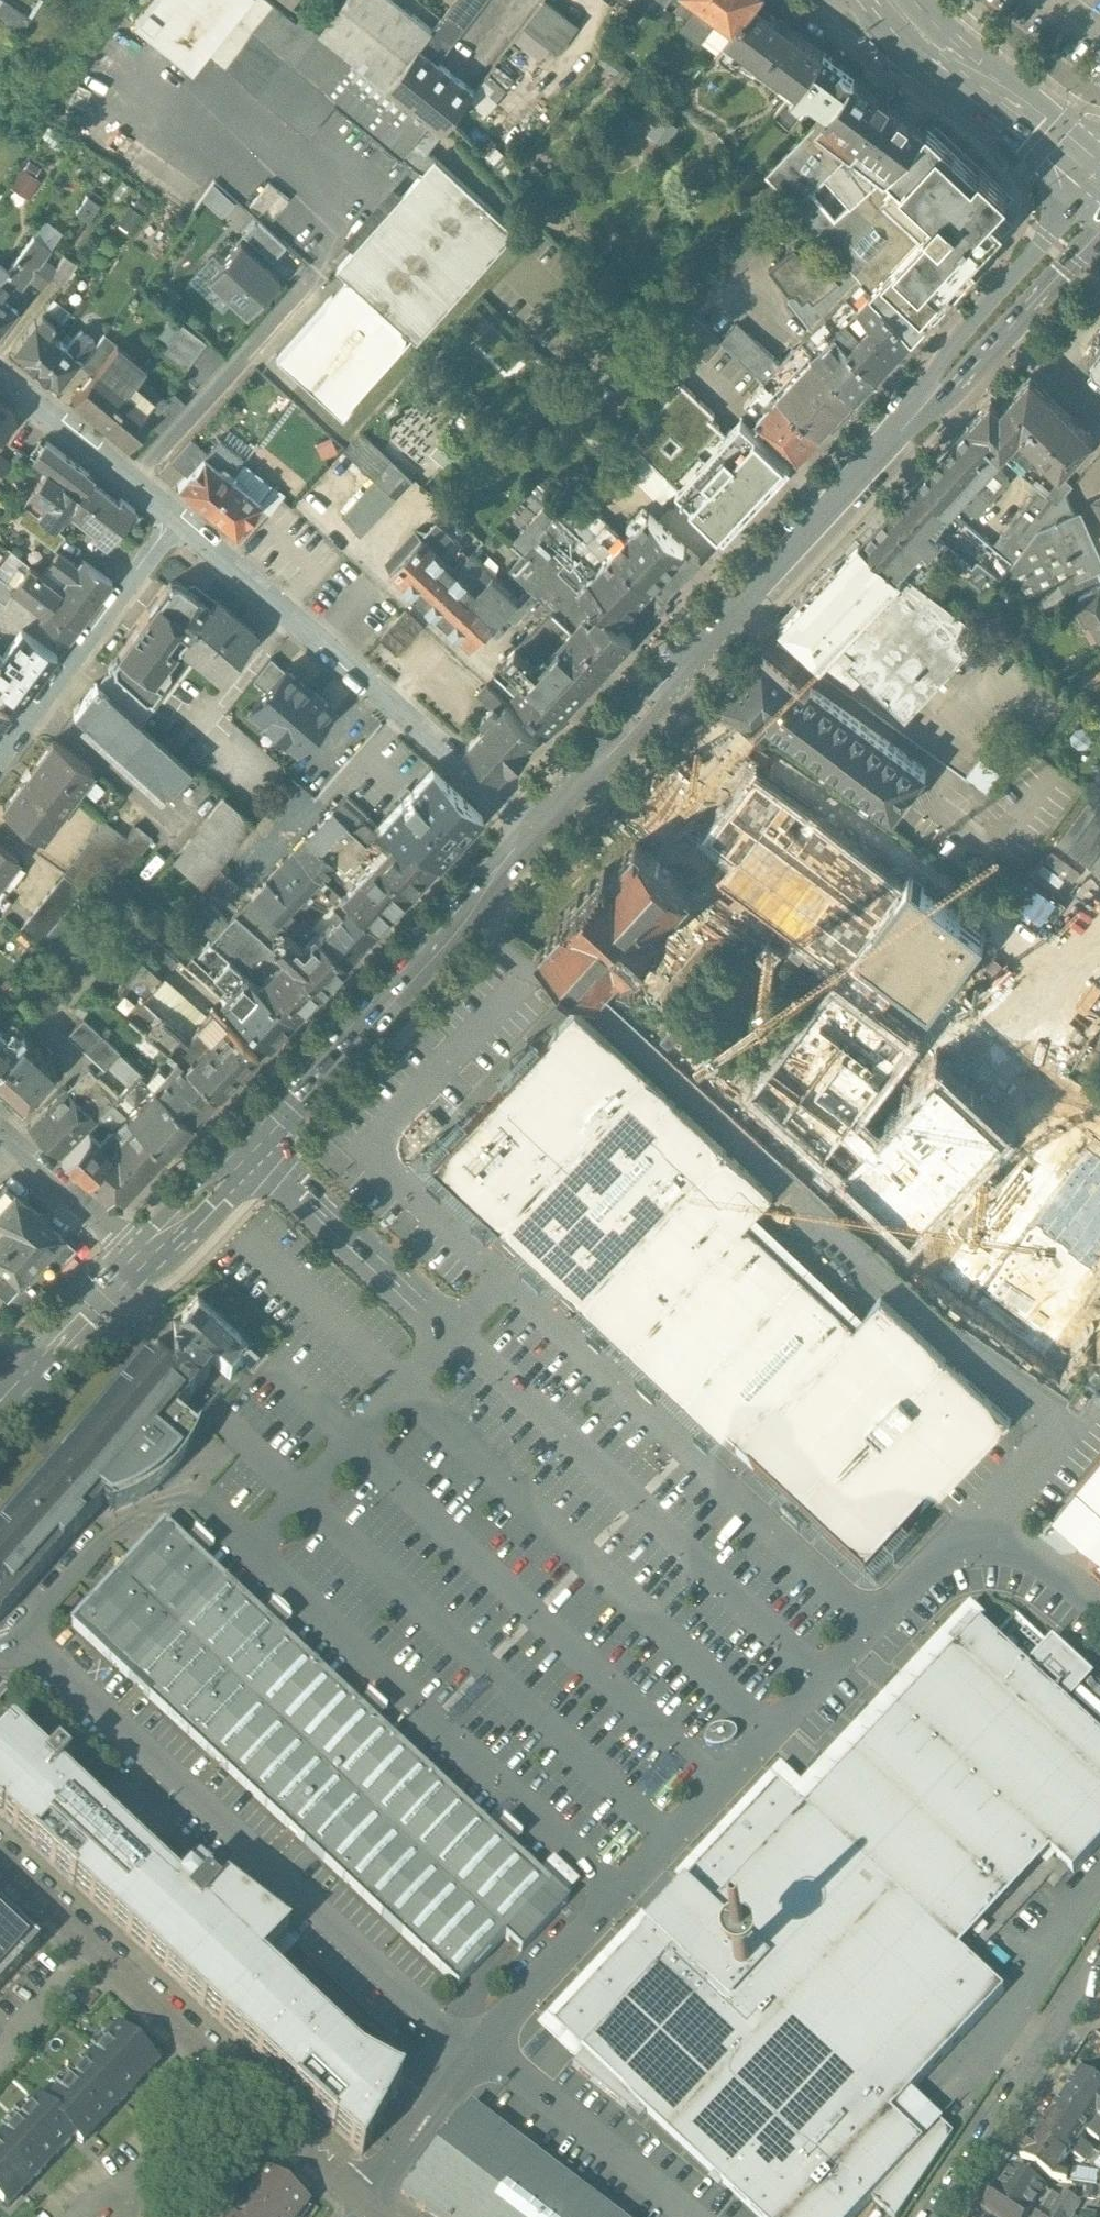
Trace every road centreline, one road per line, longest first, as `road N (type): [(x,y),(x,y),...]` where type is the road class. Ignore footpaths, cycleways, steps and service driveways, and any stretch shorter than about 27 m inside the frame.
road 1 (secondary): [(1003,314),(539,824)]
road 2 (secondary): [(539,824),(140,1255)]
road 3 (residential): [(368,2204),(0,1859)]
road 4 (residential): [(539,824),(178,515)]
road 5 (residential): [(178,515),(0,754)]
road 6 (residential): [(1099,1963),(942,2216)]
road 7 (secondary): [(1099,169),(962,63),(901,0)]
road 8 (residential): [(178,515),(0,372)]
road 9 (secondary): [(140,1255),(0,1407)]
road 10 (residential): [(0,1138),(140,1255)]
road 11 (secondary): [(1003,314),(1099,210)]
road 12 (residential): [(1003,314),(1099,407)]

